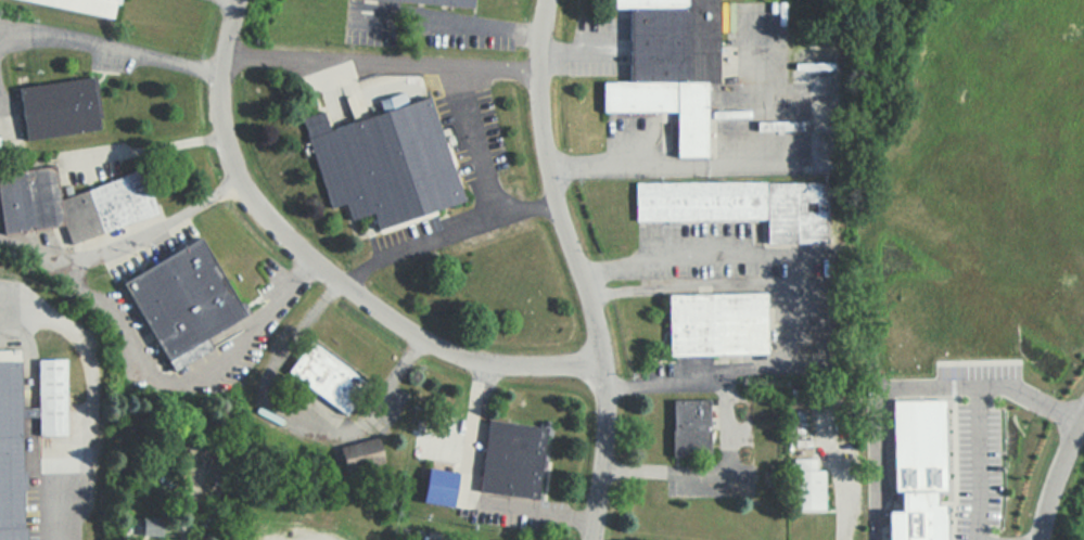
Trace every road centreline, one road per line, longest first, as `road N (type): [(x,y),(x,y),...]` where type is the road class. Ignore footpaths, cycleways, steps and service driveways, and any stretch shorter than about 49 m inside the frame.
road 1 (residential): [(605,367),(494,368),(466,359),(424,342),(285,236),(247,192),(231,152),(222,106),(228,53)]
road 2 (residential): [(595,539),(605,367),(544,129),(540,72),(550,0)]
road 3 (residential): [(1042,539),(1083,424)]

